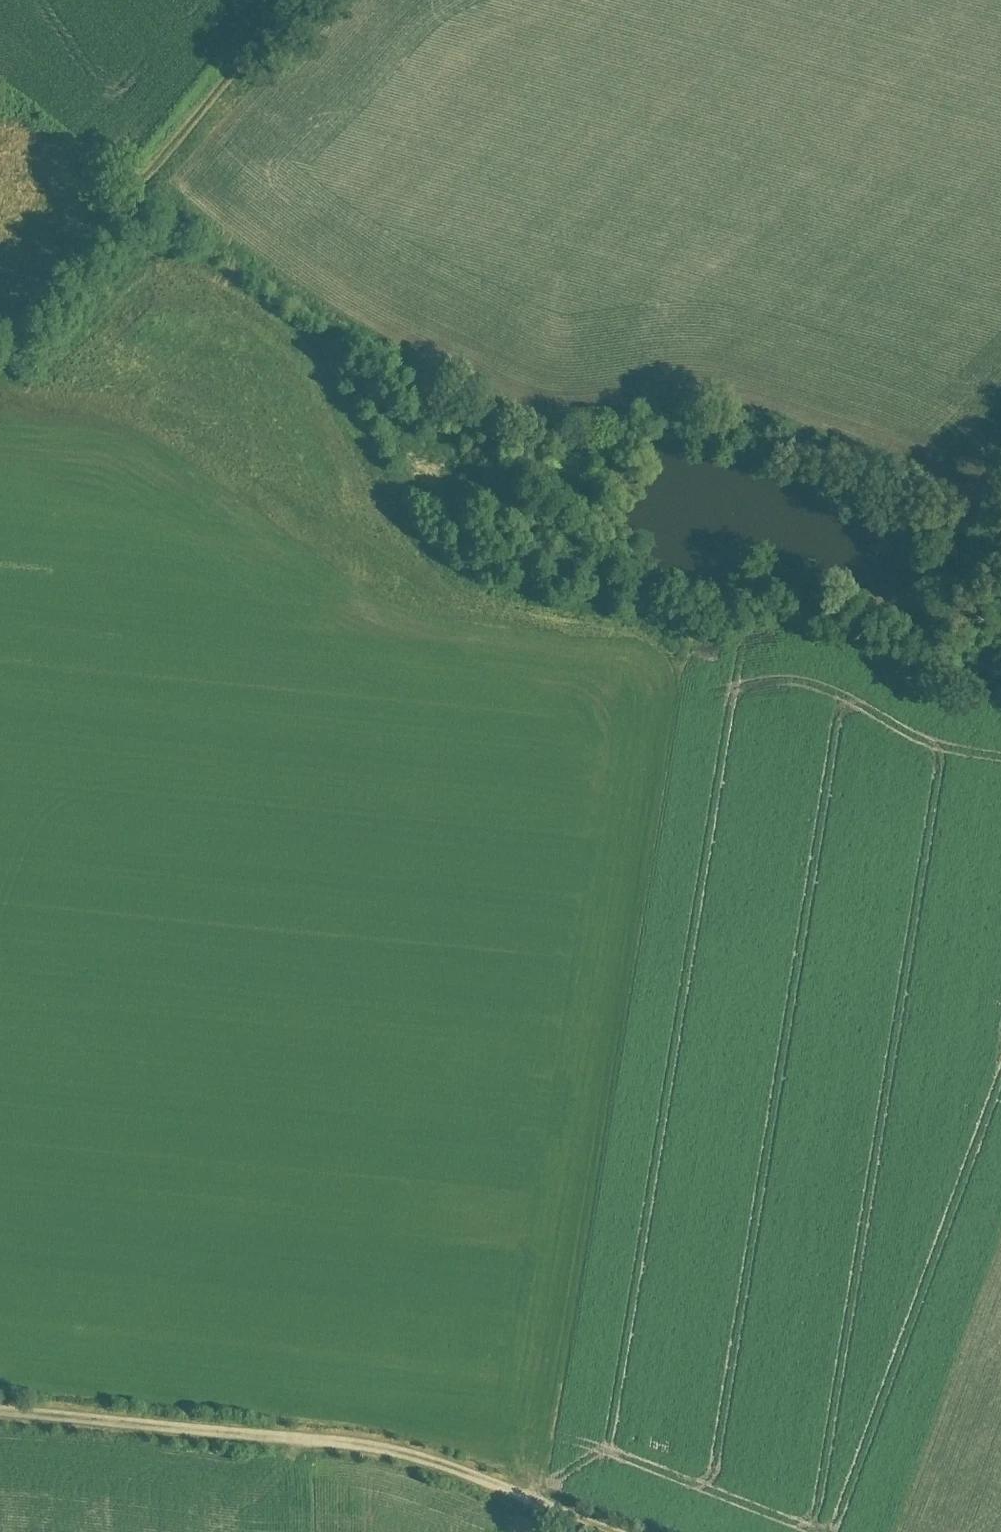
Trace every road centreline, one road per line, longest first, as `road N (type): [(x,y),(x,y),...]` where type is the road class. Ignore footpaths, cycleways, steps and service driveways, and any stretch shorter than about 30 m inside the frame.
road 1 (track): [(0,1395),(426,1445),(673,1531)]

